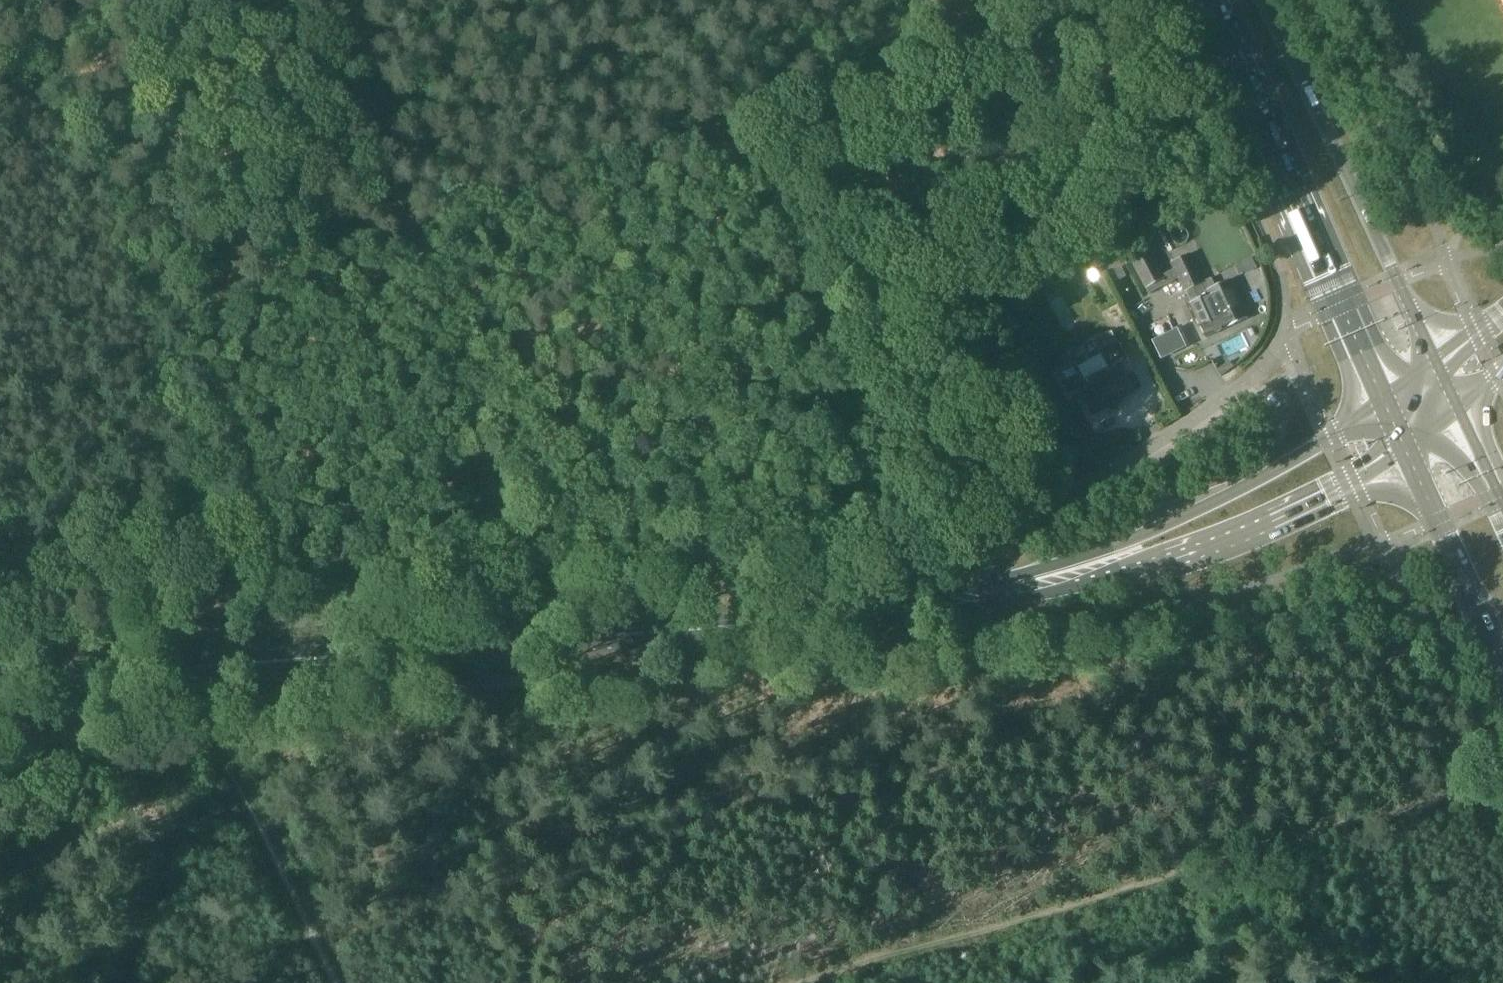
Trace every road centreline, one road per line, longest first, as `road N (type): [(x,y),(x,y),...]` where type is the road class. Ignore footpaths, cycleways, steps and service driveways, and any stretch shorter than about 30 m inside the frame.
road 1 (primary): [(0,682),(866,613)]
road 2 (track): [(175,305),(407,215),(713,130),(954,0)]
road 3 (track): [(713,130),(775,204),(827,213),(929,332),(995,525)]
road 4 (primary): [(1216,0),(1381,403)]
road 5 (primary): [(1001,600),(1140,570),(1229,539),(1403,453)]
road 6 (primary): [(1381,403),(1213,503),(1060,566),(996,581)]
road 7 (primary): [(1438,362),(1265,0)]
road 8 (track): [(337,982),(218,739),(209,666)]
road 9 (unclassified): [(1226,396),(1103,472),(981,532),(996,581)]
road 10 (primary): [(1403,453),(1502,664)]
road 11 (track): [(332,0),(407,215)]
road 12 (primary): [(866,613),(1001,600)]
road 13 (primary): [(996,581),(866,613)]

